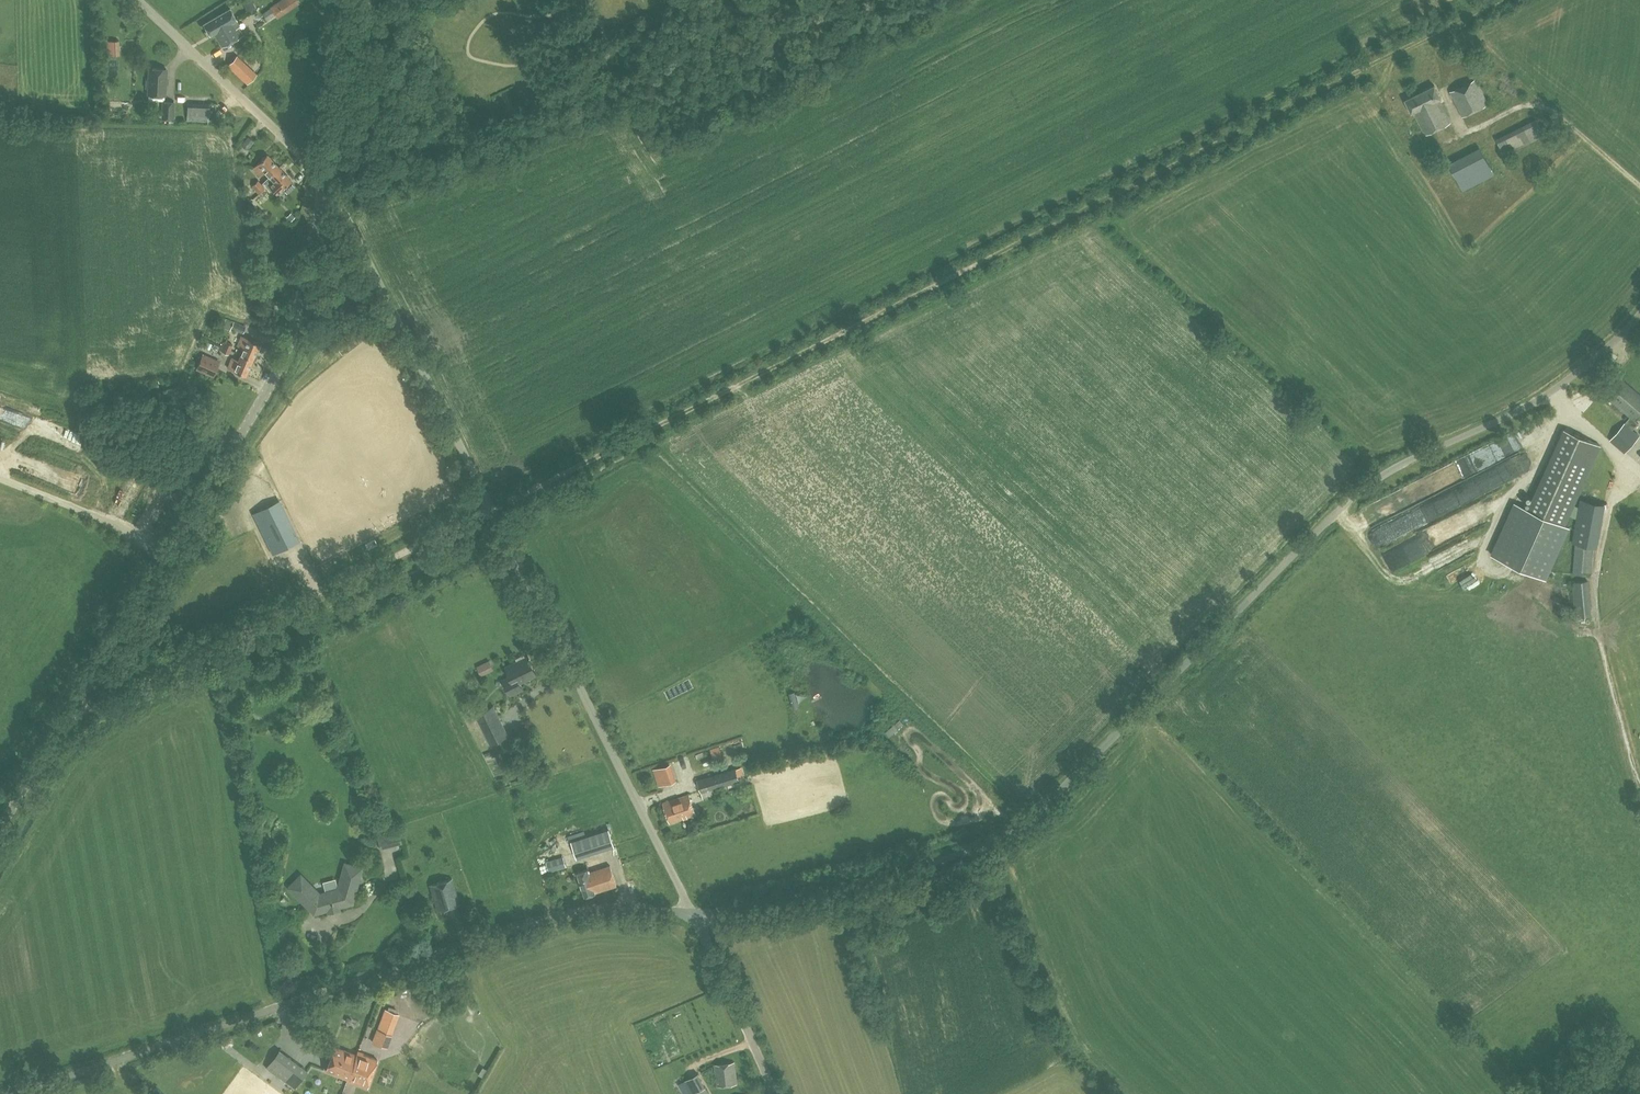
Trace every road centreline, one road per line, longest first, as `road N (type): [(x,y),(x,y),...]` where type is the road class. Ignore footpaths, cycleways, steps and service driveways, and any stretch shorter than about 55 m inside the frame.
road 1 (track): [(62,729),(1494,2)]
road 2 (unclassified): [(699,915),(853,886),(1008,833),(1354,495),(1398,465),(1545,396),(1639,315)]
road 3 (unclassified): [(699,915),(509,526),(320,188)]
road 4 (tertiary): [(0,832),(249,420),(303,273),(320,188)]
road 5 (unclassified): [(11,1093),(520,928),(596,910),(699,915)]
road 6 (unclassified): [(320,188),(241,96),(137,0)]
road 7 (unclassified): [(775,1093),(699,915)]
road 8 (tertiary): [(320,188),(359,0)]

